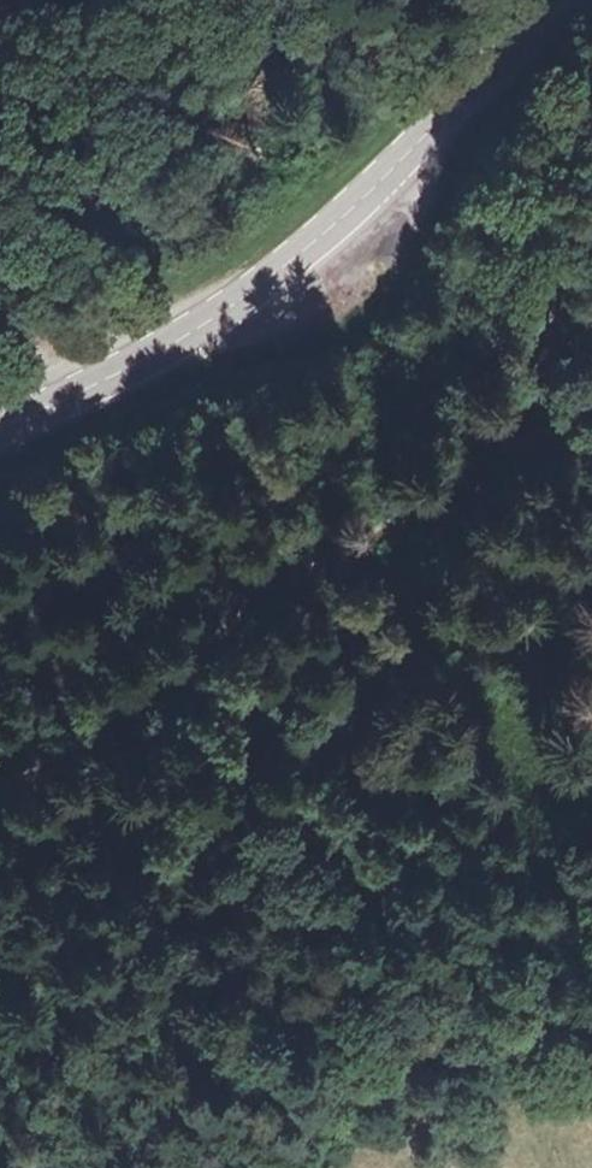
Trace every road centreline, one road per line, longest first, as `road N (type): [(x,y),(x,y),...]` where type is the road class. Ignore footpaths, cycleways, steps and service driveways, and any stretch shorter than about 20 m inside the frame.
road 1 (track): [(0,768),(160,676),(511,407),(561,301),(566,193),(505,54)]
road 2 (secondary): [(0,430),(202,334),(383,175),(505,54),(586,0)]
road 3 (track): [(591,1016),(444,1048),(362,1095),(310,1167)]

